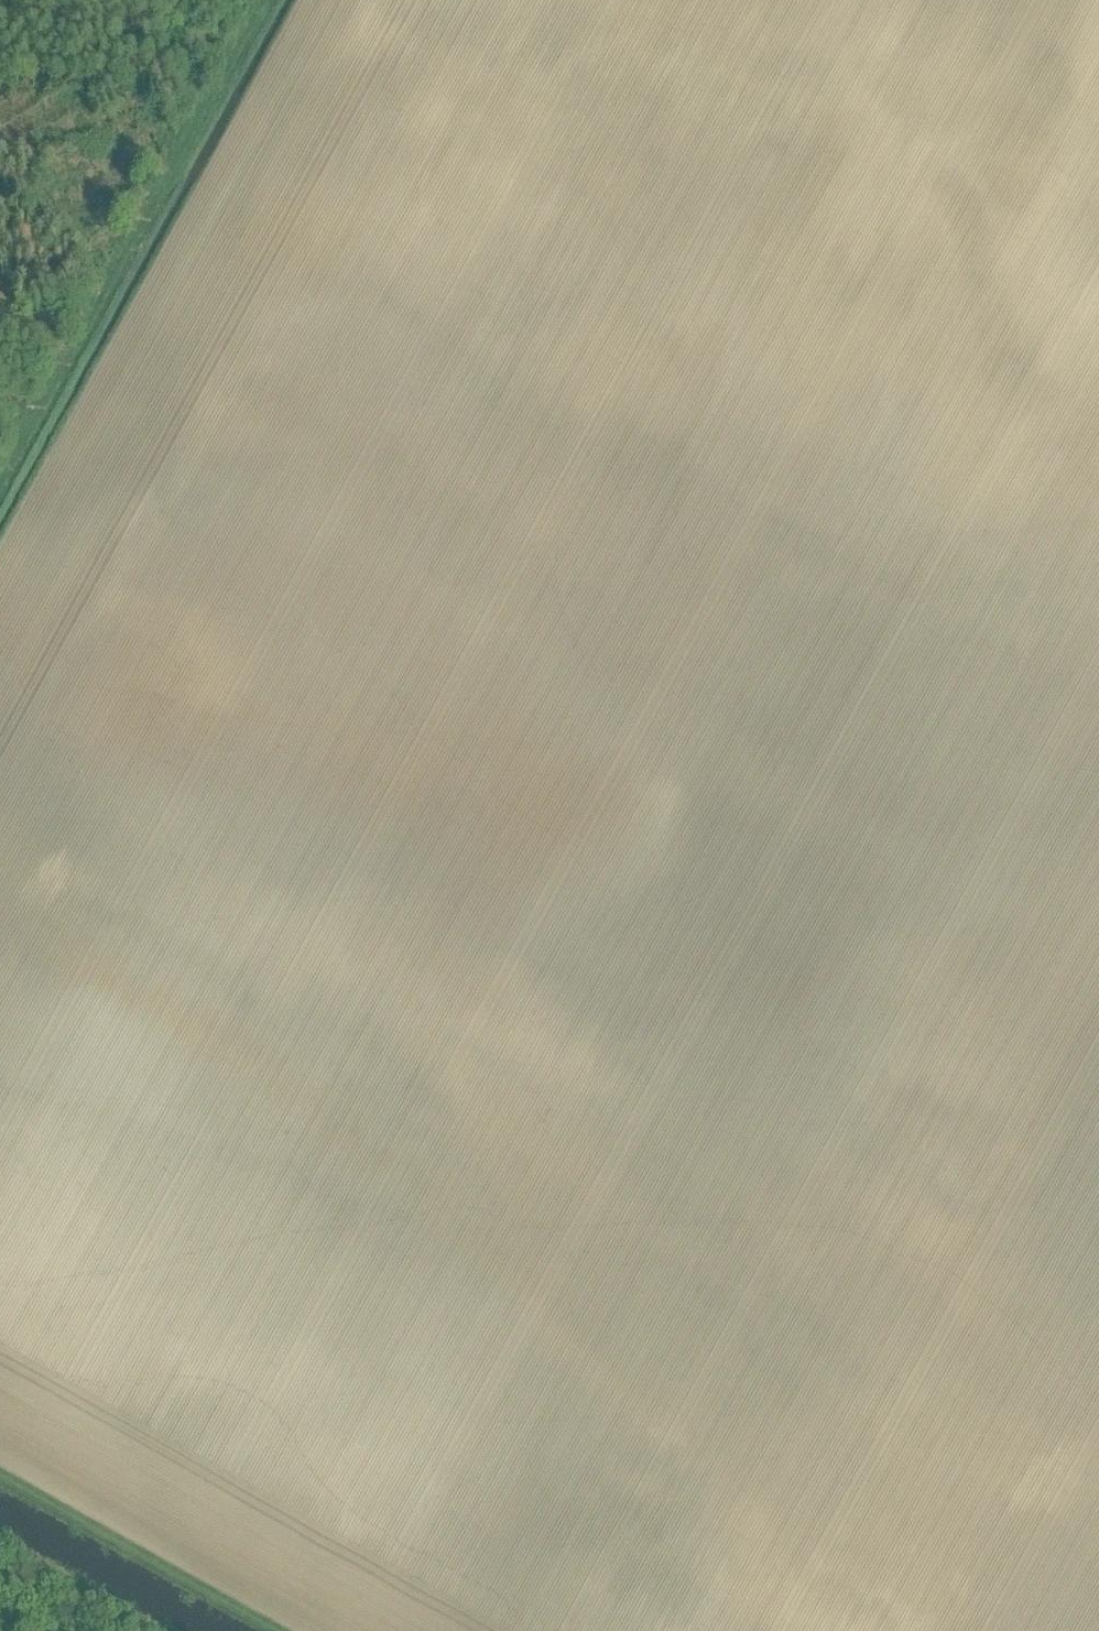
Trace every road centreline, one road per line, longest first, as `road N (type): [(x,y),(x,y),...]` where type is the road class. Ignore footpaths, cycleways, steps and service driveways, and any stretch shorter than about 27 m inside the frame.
road 1 (track): [(140,1630),(0,1552)]

